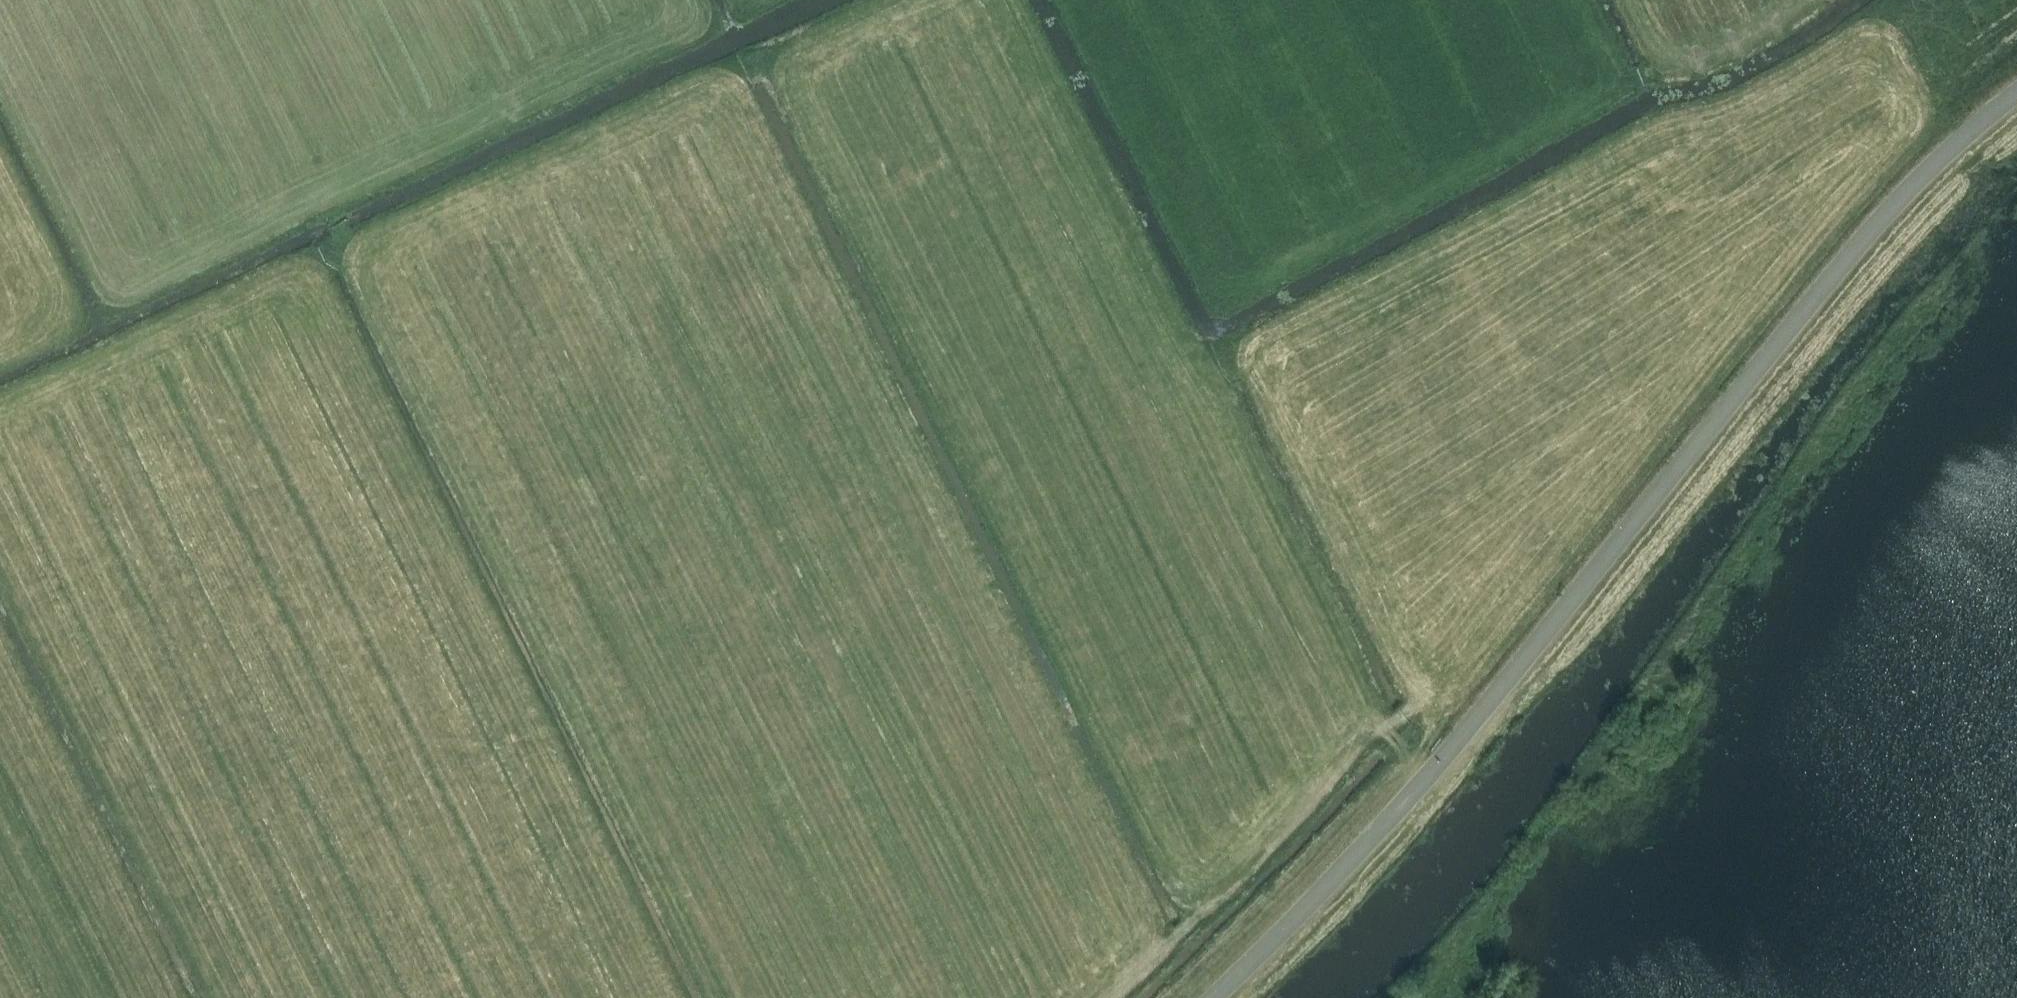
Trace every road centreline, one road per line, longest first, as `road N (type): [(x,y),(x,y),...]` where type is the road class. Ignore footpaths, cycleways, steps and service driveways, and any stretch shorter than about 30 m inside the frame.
road 1 (unclassified): [(1212,997),(1406,805),(1905,198),(2016,94)]

